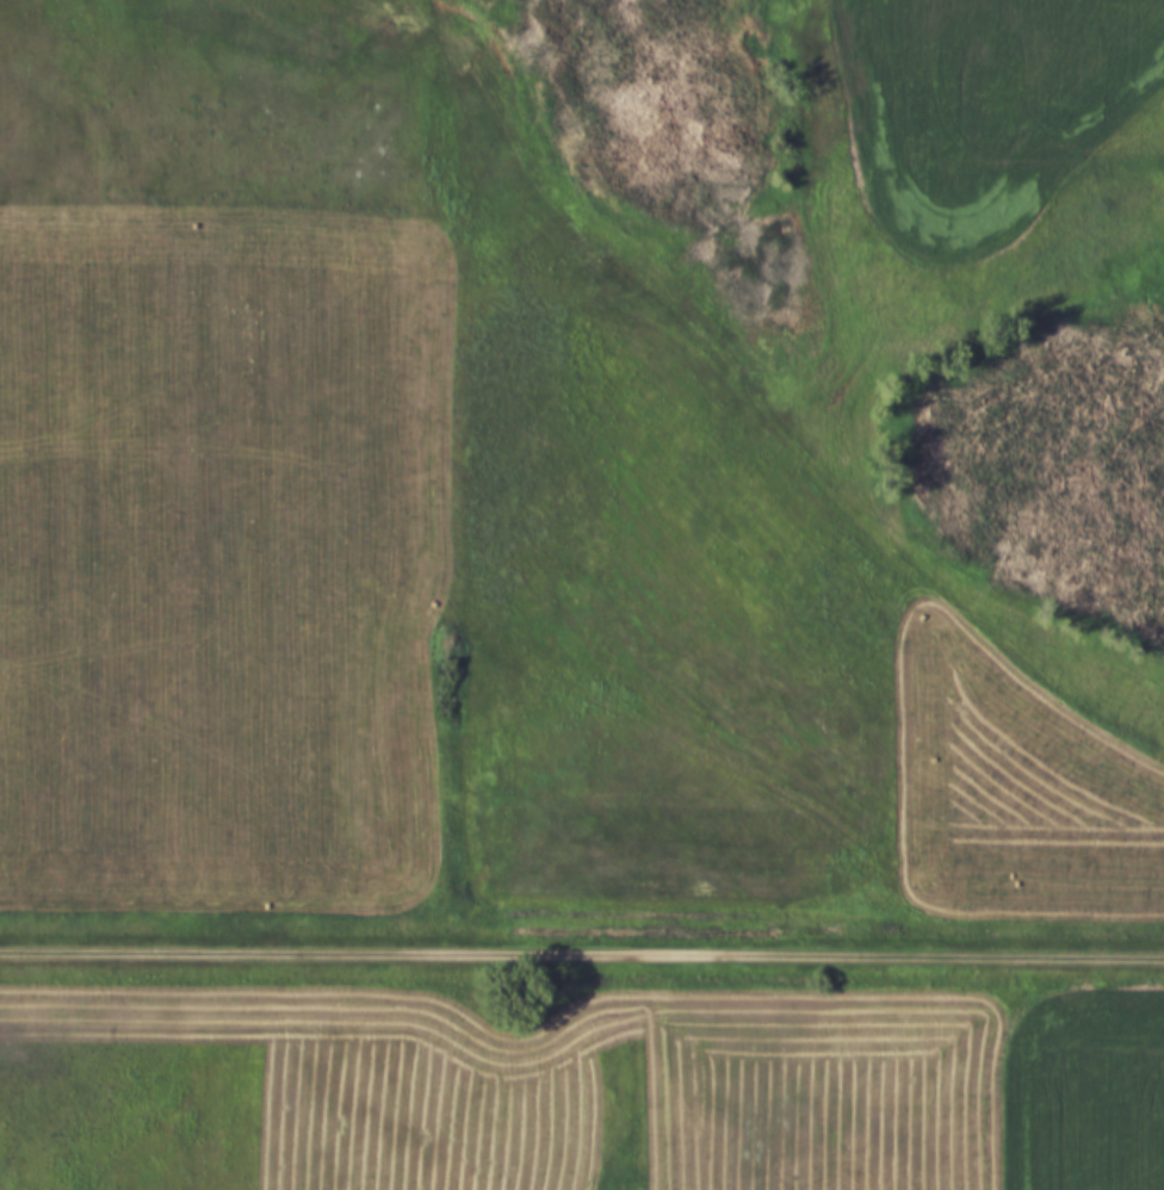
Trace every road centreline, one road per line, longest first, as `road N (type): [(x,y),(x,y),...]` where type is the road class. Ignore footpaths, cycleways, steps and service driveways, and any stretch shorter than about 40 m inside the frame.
road 1 (track): [(1163,951),(0,944)]

